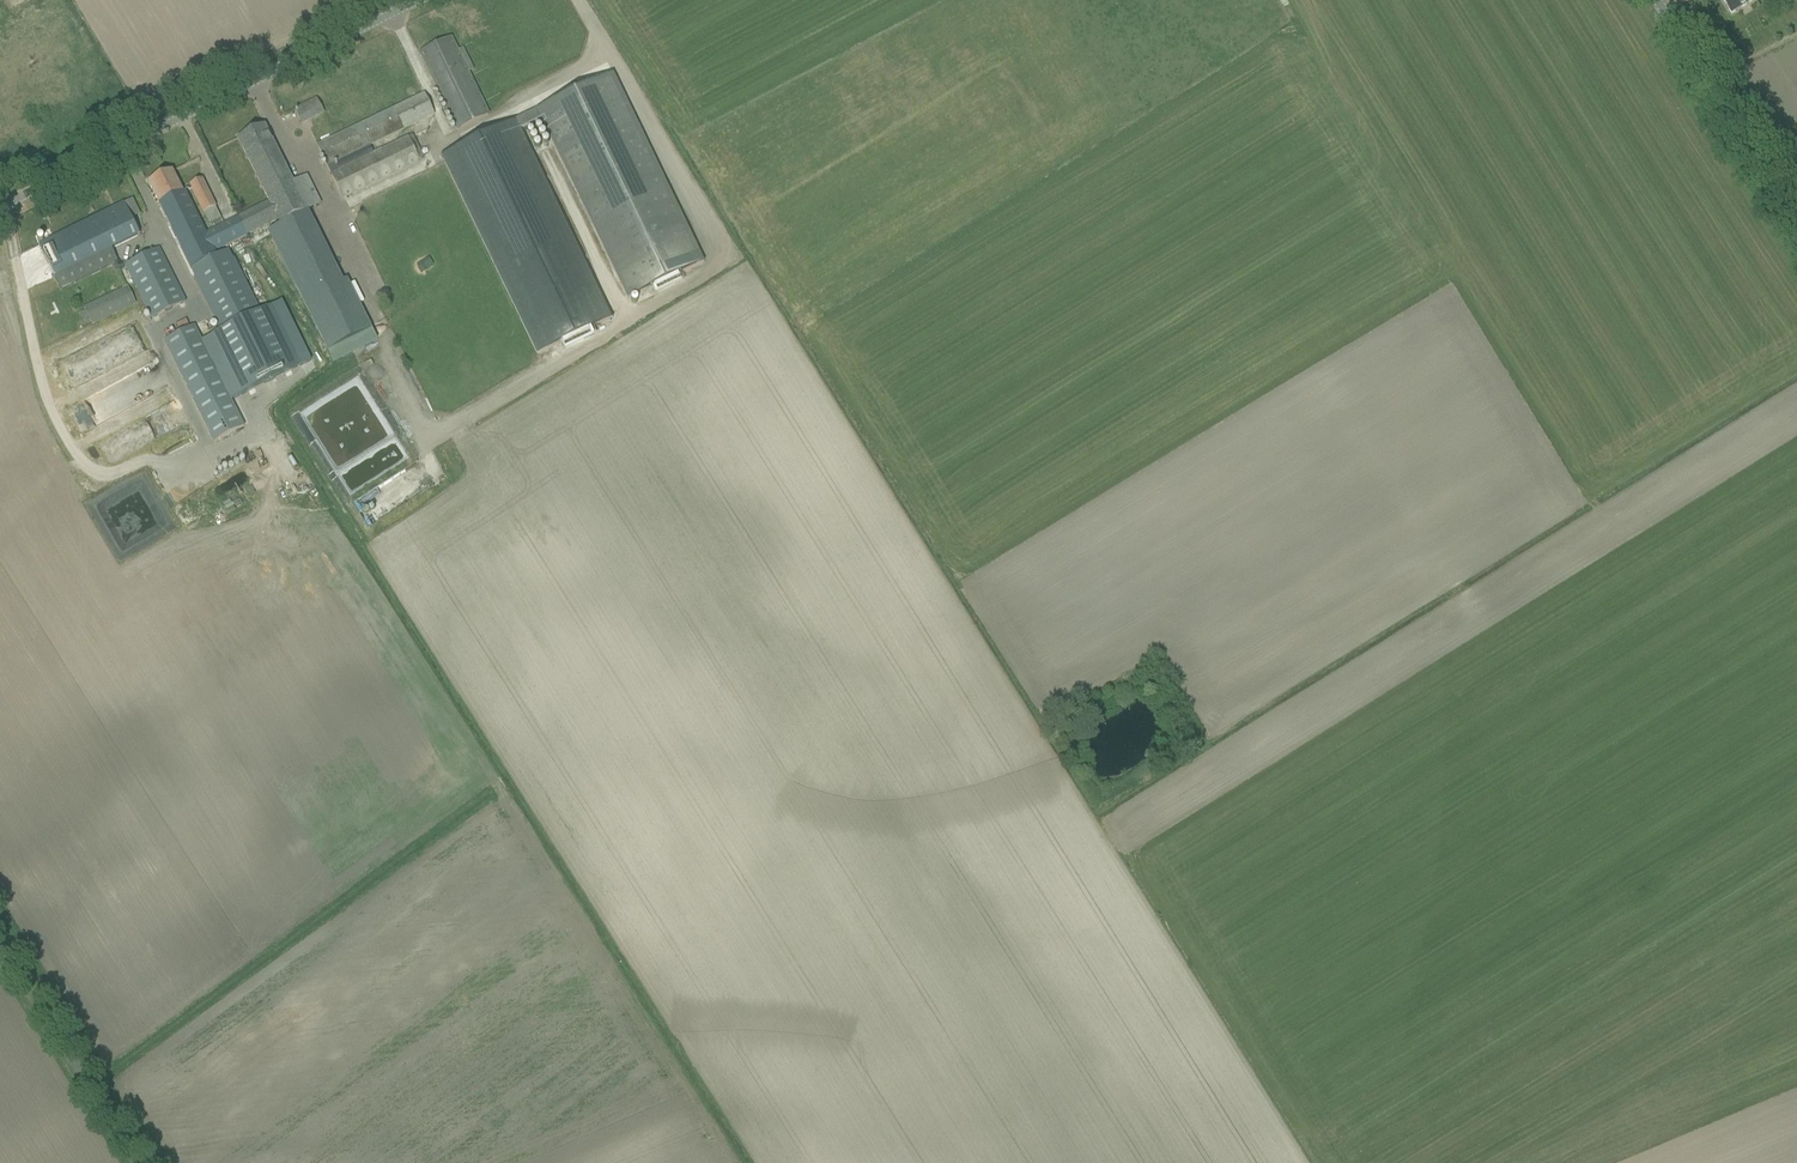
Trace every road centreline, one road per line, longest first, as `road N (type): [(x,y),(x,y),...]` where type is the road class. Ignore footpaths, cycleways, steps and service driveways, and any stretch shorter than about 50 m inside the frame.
road 1 (unclassified): [(0,209),(421,0)]
road 2 (unclassified): [(1796,218),(1660,0)]
road 3 (unclassified): [(137,1162),(0,946)]

